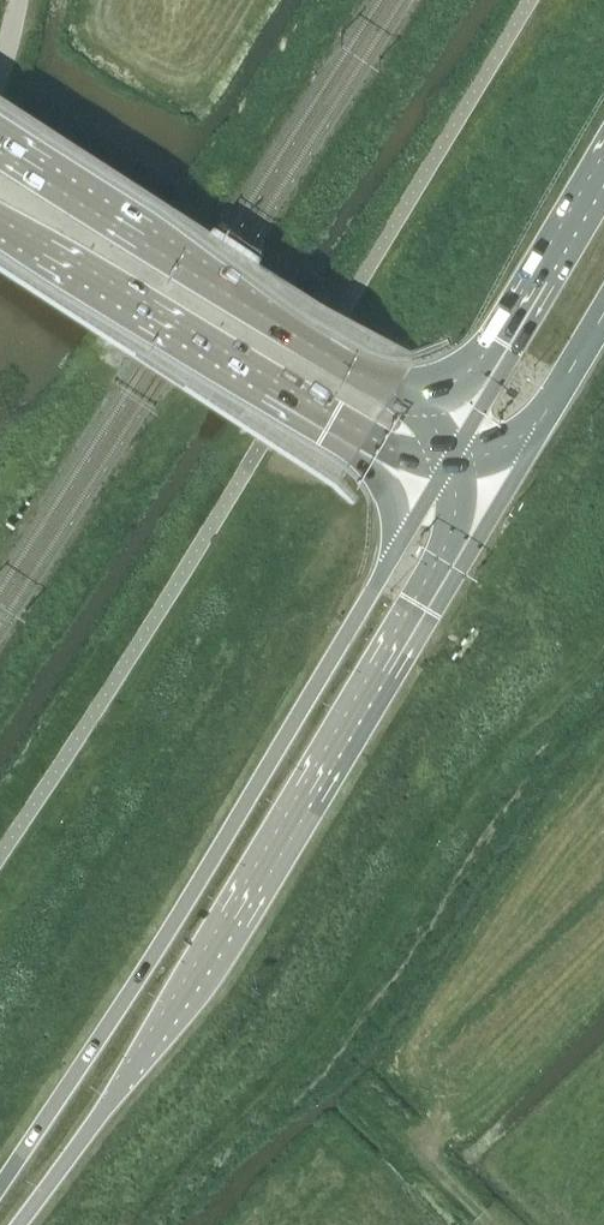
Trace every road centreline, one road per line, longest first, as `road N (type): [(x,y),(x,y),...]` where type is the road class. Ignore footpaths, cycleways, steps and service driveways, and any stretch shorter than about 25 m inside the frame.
road 1 (tertiary): [(17,1224),(262,878),(494,486)]
road 2 (tertiary): [(425,492),(160,944),(0,1178)]
road 3 (secondary): [(459,420),(0,141)]
road 4 (secondary): [(0,224),(425,492)]
road 5 (secondary): [(603,162),(459,420)]
road 6 (secondary): [(494,486),(603,318)]

